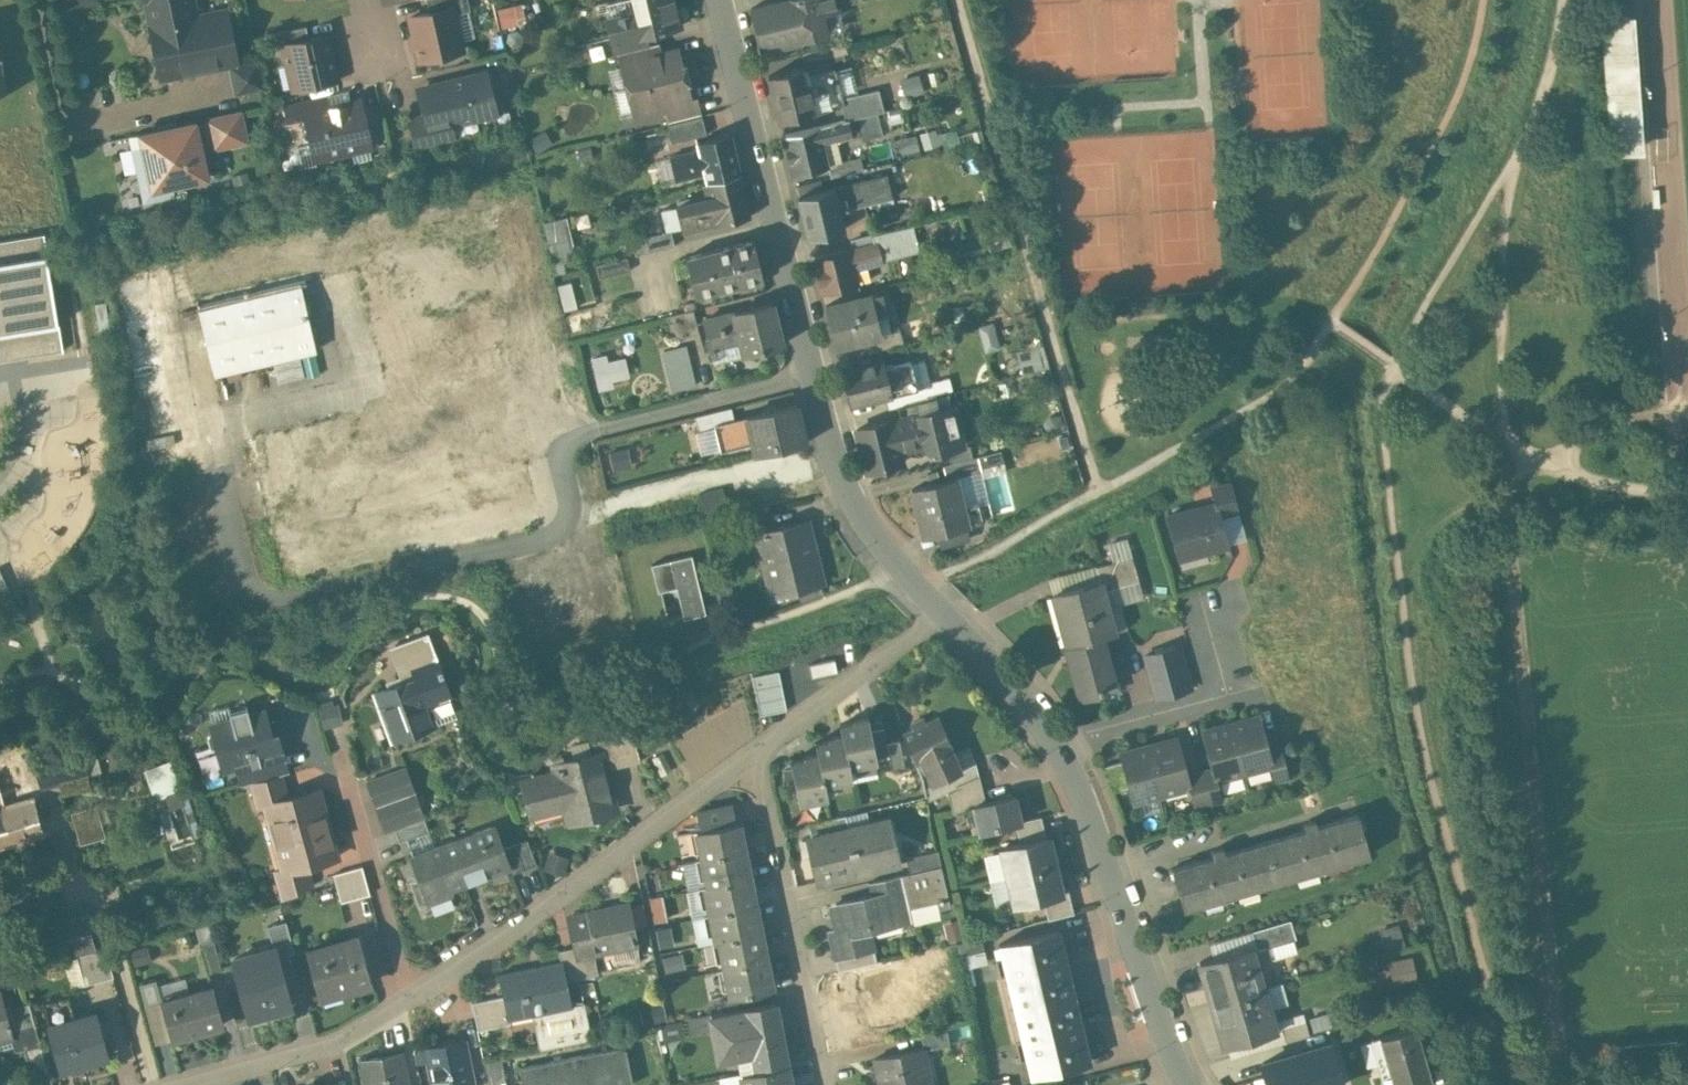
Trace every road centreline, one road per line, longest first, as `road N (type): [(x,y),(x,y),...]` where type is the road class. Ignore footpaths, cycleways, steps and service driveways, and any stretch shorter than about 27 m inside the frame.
road 1 (residential): [(750,754),(412,997),(334,1040),(171,1084)]
road 2 (residential): [(718,0),(834,459),(859,516),(943,614)]
road 3 (residential): [(943,614),(1018,696),(1074,778),(1187,1084)]
road 4 (residential): [(825,1084),(762,770),(750,754)]
road 5 (residential): [(48,0),(75,131),(224,96)]
road 6 (residential): [(943,614),(750,754)]

